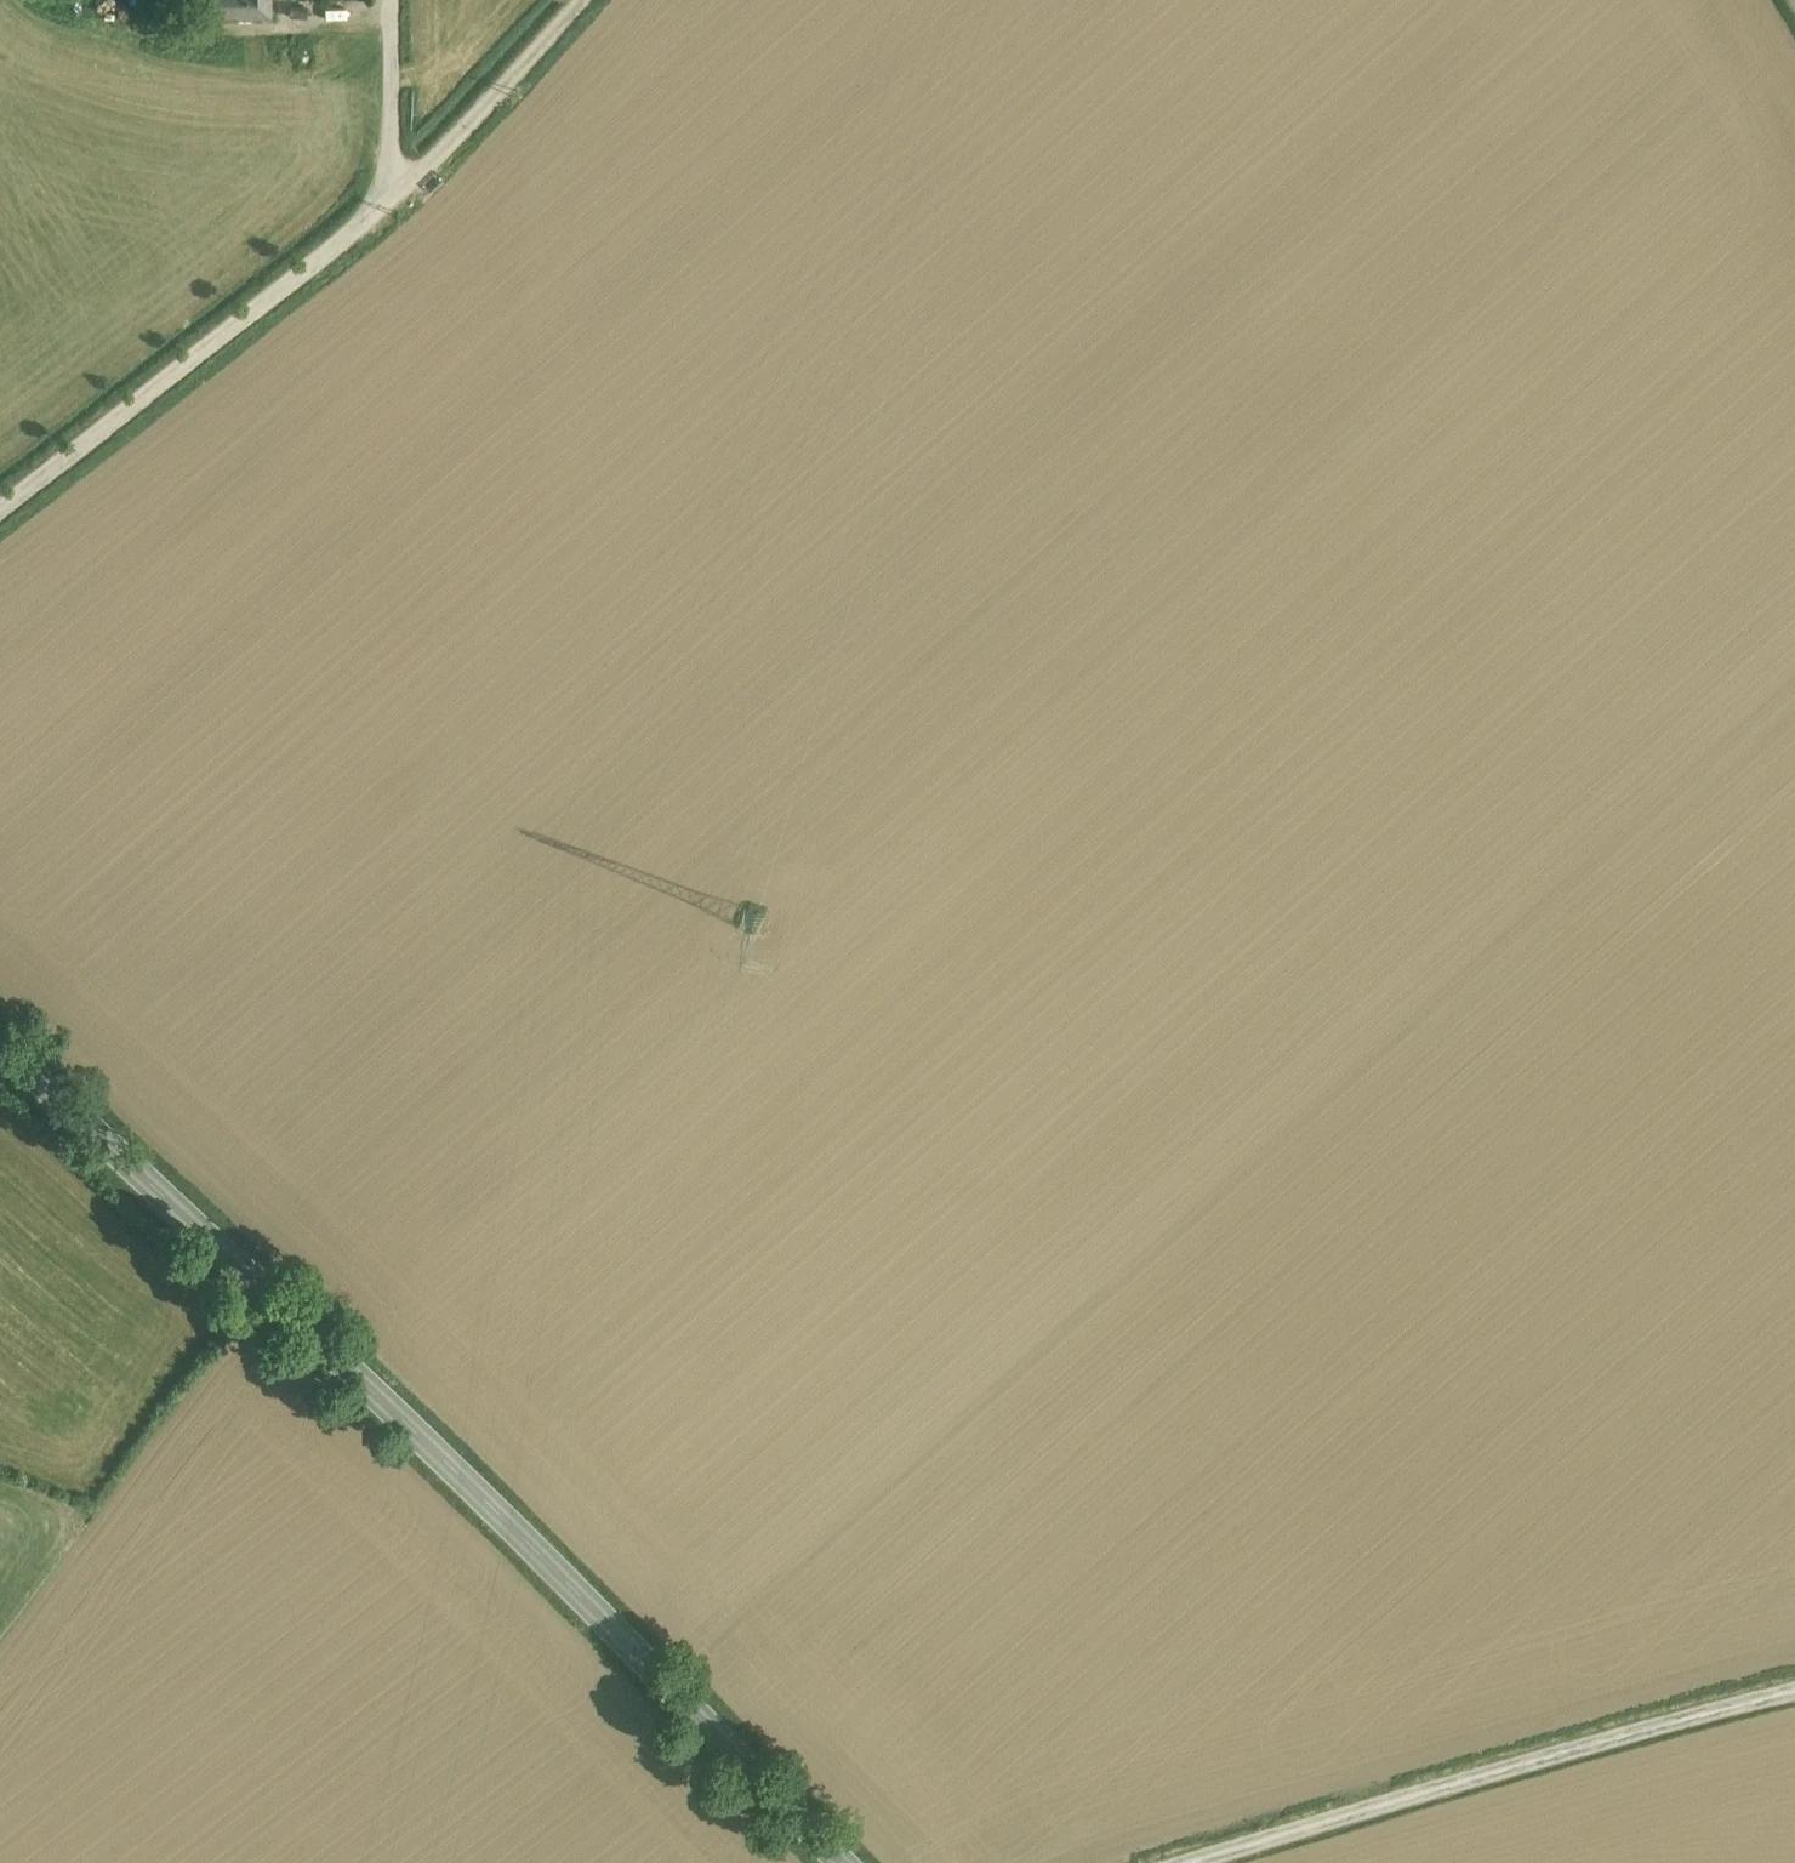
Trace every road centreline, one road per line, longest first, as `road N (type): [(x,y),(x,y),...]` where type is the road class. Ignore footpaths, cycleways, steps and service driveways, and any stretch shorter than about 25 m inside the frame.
road 1 (tertiary): [(842,1862),(277,1299),(0,1044)]
road 2 (unclassified): [(1210,1862),(1794,1691)]
road 3 (unclassified): [(0,513),(393,199)]
road 4 (unclassified): [(393,199),(581,0)]
road 5 (unclassified): [(392,0),(393,199)]

